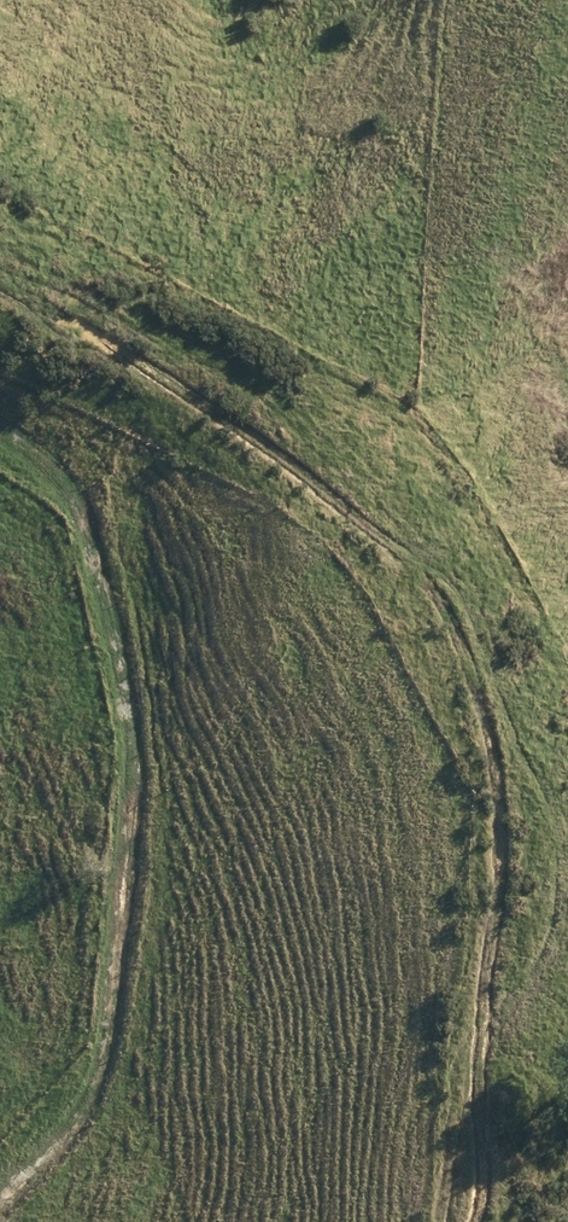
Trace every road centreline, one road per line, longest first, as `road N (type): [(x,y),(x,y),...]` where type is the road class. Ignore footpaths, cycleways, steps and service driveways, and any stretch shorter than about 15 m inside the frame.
road 1 (track): [(0,272),(325,473),(406,540),(442,598),(478,717),(484,778),(461,1221)]
road 2 (track): [(0,430),(44,460),(71,506),(122,704),(129,786),(88,1083),(54,1146),(0,1200)]

